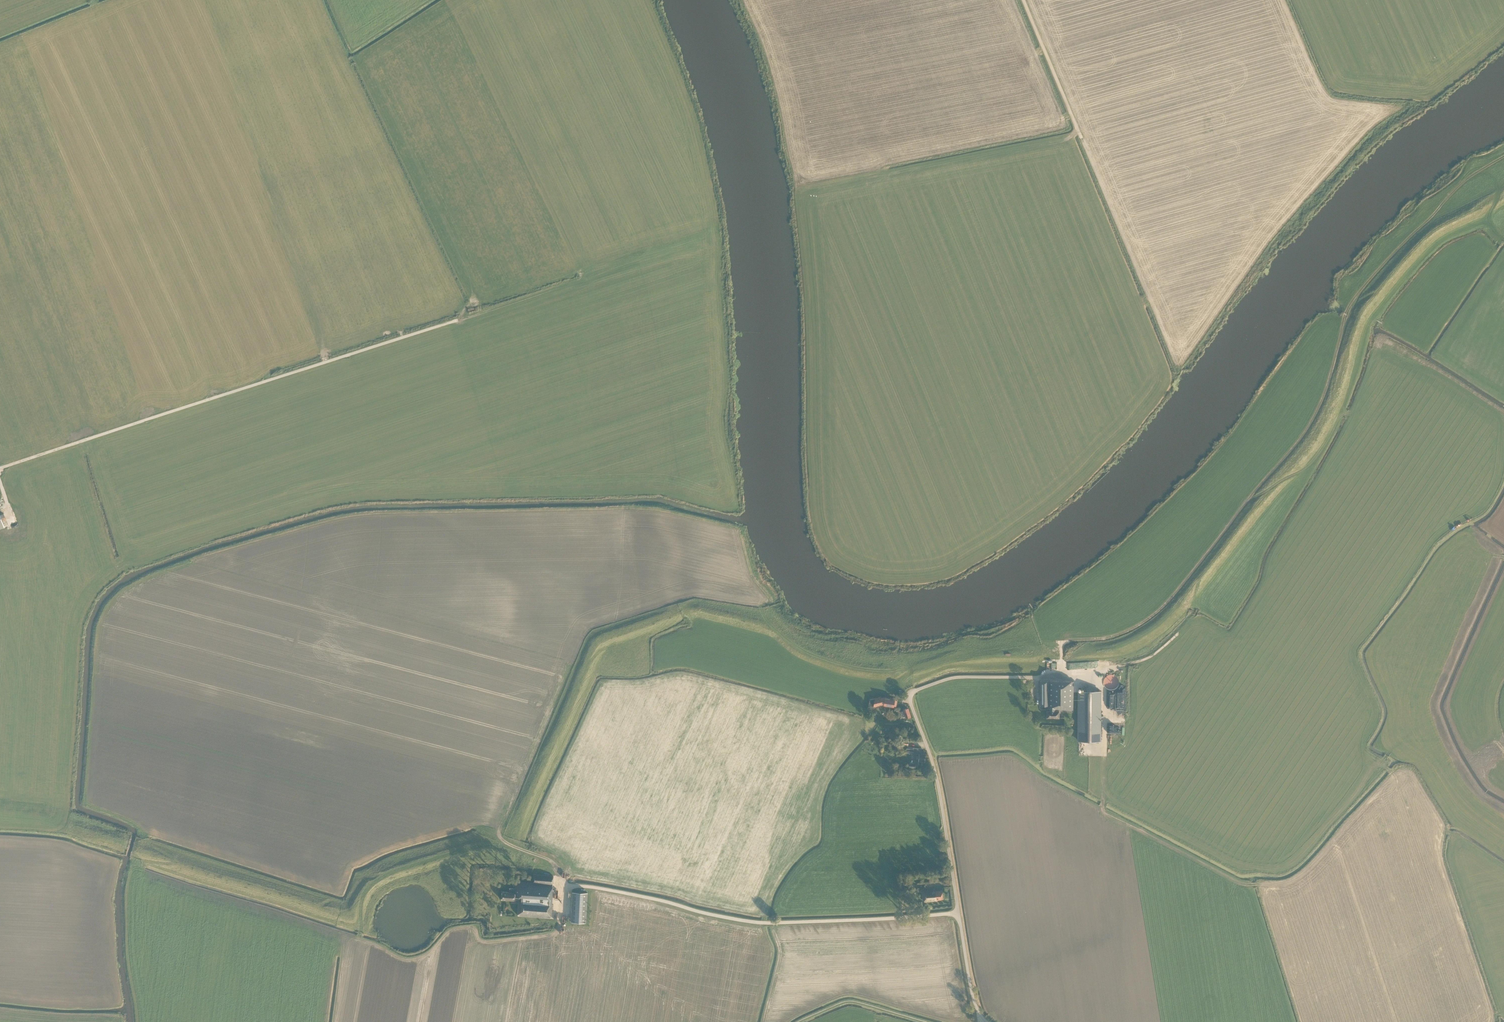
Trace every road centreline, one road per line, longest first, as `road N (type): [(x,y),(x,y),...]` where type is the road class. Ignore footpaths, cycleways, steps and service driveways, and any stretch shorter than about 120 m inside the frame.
road 1 (unclassified): [(987,1021),(973,999),(939,787),(910,696),(915,690)]

